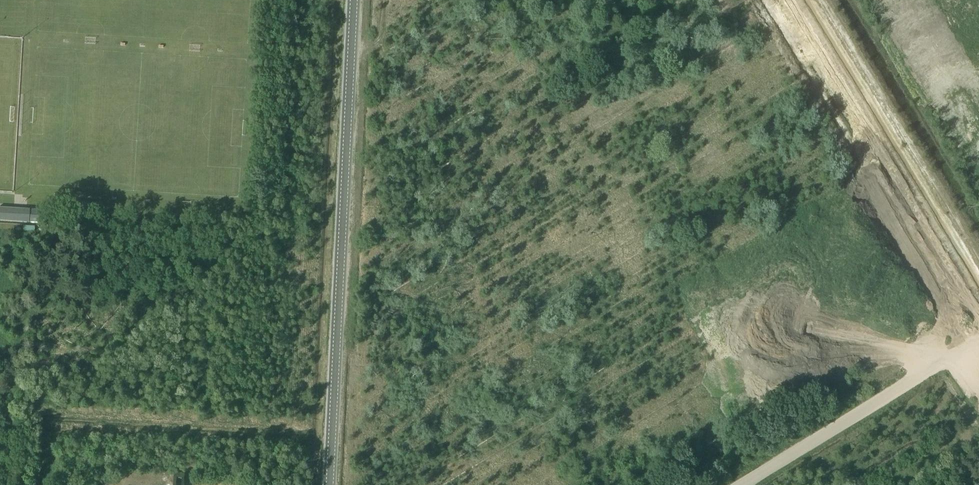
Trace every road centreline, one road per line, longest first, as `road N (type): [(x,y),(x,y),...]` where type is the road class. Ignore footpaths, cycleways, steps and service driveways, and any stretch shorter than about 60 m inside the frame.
road 1 (tertiary): [(330,484),(355,0)]
road 2 (track): [(741,484),(978,341)]

